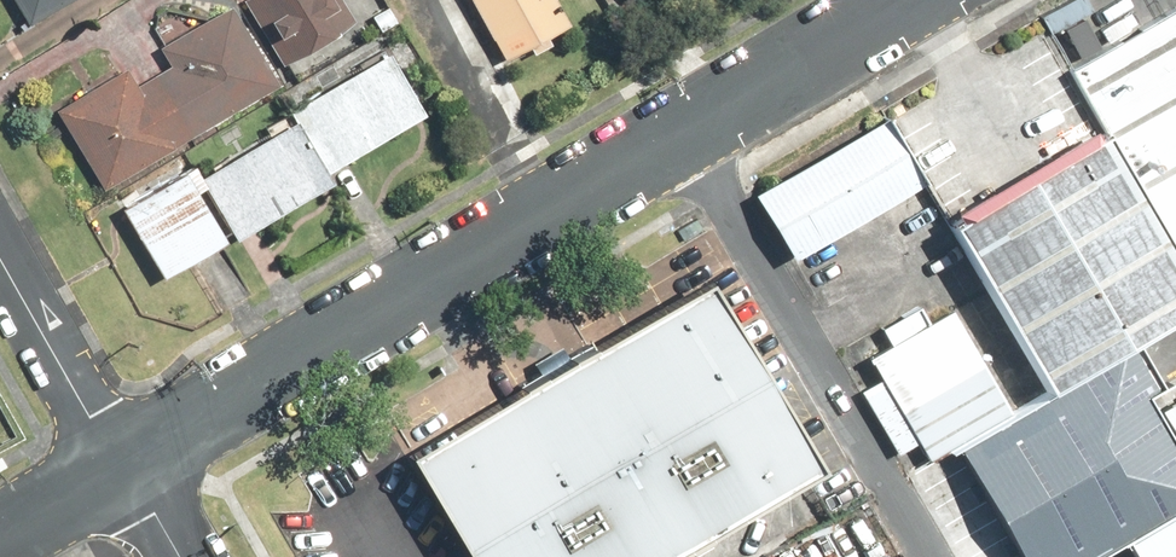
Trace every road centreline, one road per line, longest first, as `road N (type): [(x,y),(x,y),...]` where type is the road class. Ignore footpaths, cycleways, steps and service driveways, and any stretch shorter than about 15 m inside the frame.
road 1 (tertiary): [(911,0),(670,136),(130,467)]
road 2 (residential): [(0,240),(130,467)]
road 3 (tertiary): [(130,467),(0,543)]

